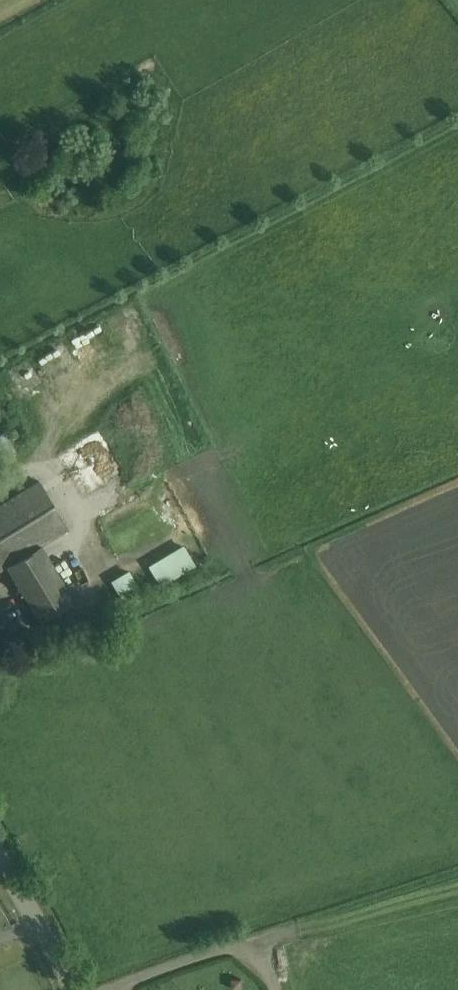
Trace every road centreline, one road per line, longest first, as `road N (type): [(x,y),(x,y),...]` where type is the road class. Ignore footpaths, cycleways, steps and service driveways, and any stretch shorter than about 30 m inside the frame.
road 1 (unclassified): [(73,989),(0,866)]

